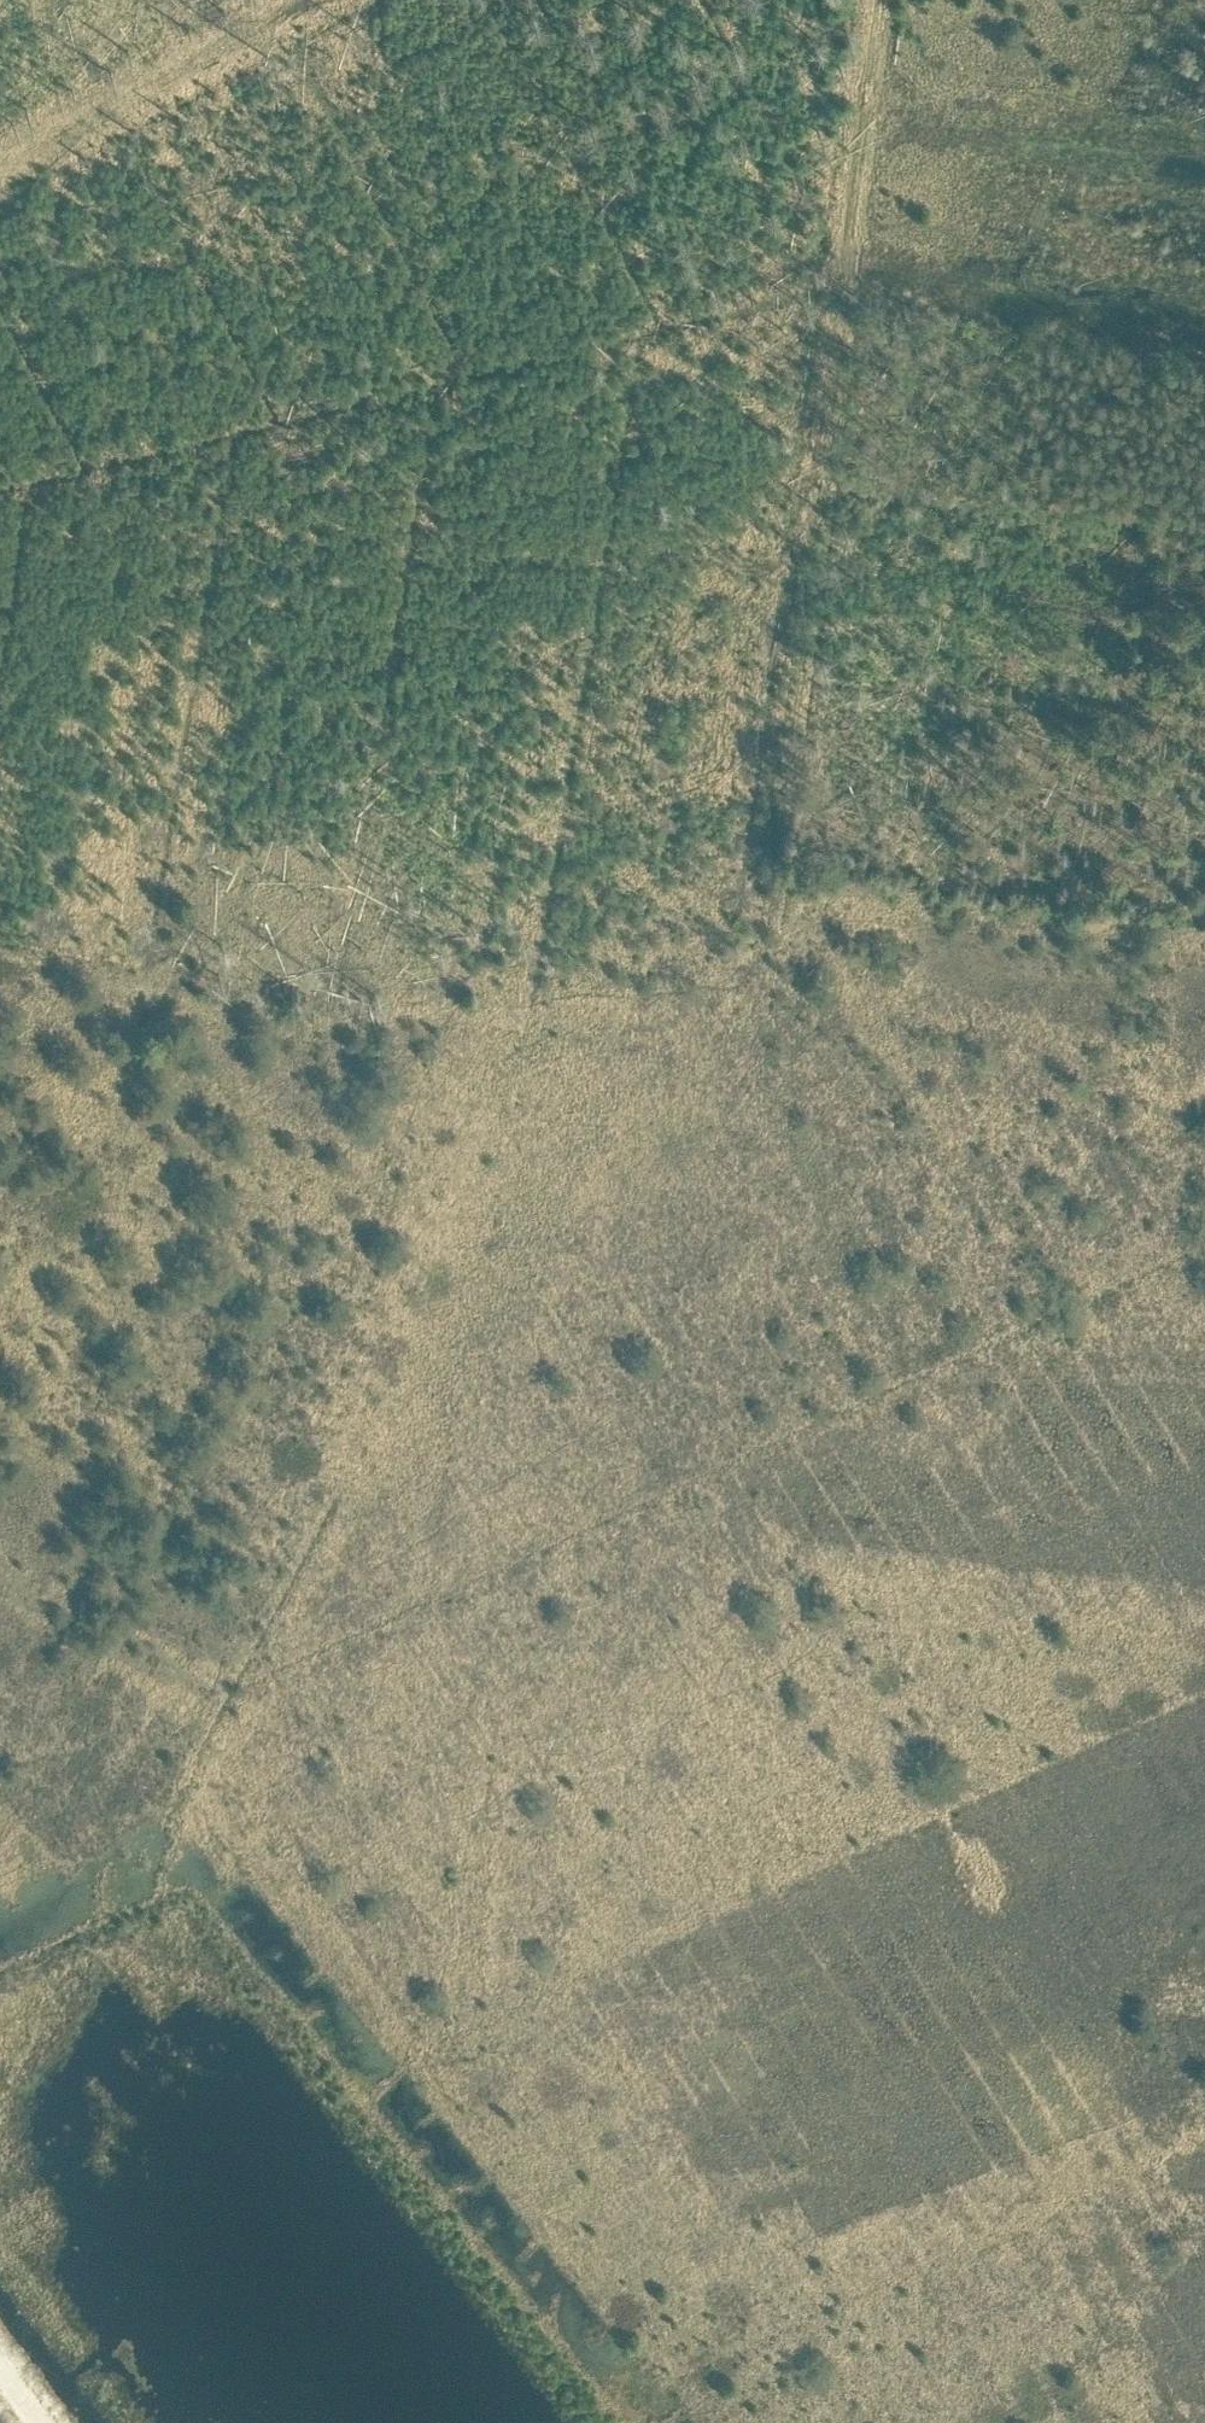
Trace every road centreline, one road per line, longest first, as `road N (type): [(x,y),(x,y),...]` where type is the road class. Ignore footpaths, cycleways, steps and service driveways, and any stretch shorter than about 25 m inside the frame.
road 1 (track): [(875,0),(763,886)]
road 2 (track): [(296,0),(0,153)]

